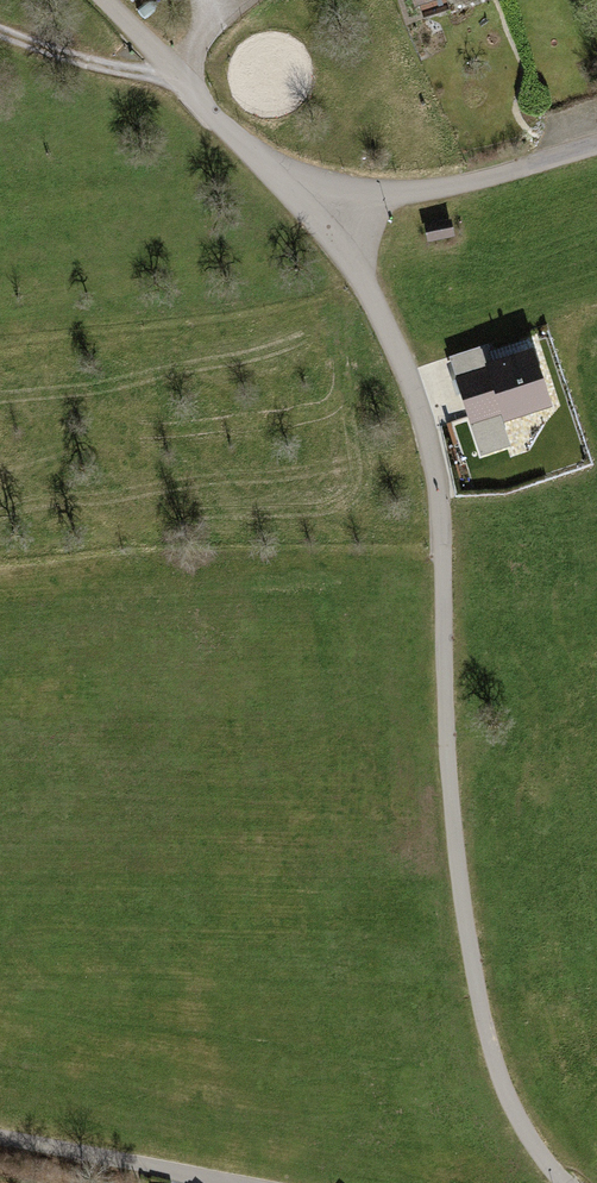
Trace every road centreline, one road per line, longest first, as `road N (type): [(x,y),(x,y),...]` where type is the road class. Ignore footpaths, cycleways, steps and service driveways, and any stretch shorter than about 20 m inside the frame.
road 1 (unclassified): [(307,211),(360,276),(420,412),(437,484),(449,775),(475,981),(514,1110),(564,1182)]
road 2 (unclassified): [(307,211),(444,188),(596,146)]
road 3 (unclassified): [(0,1135),(221,1182)]
road 4 (residential): [(0,29),(112,69),(180,80)]
road 5 (unclassified): [(180,80),(307,211)]

